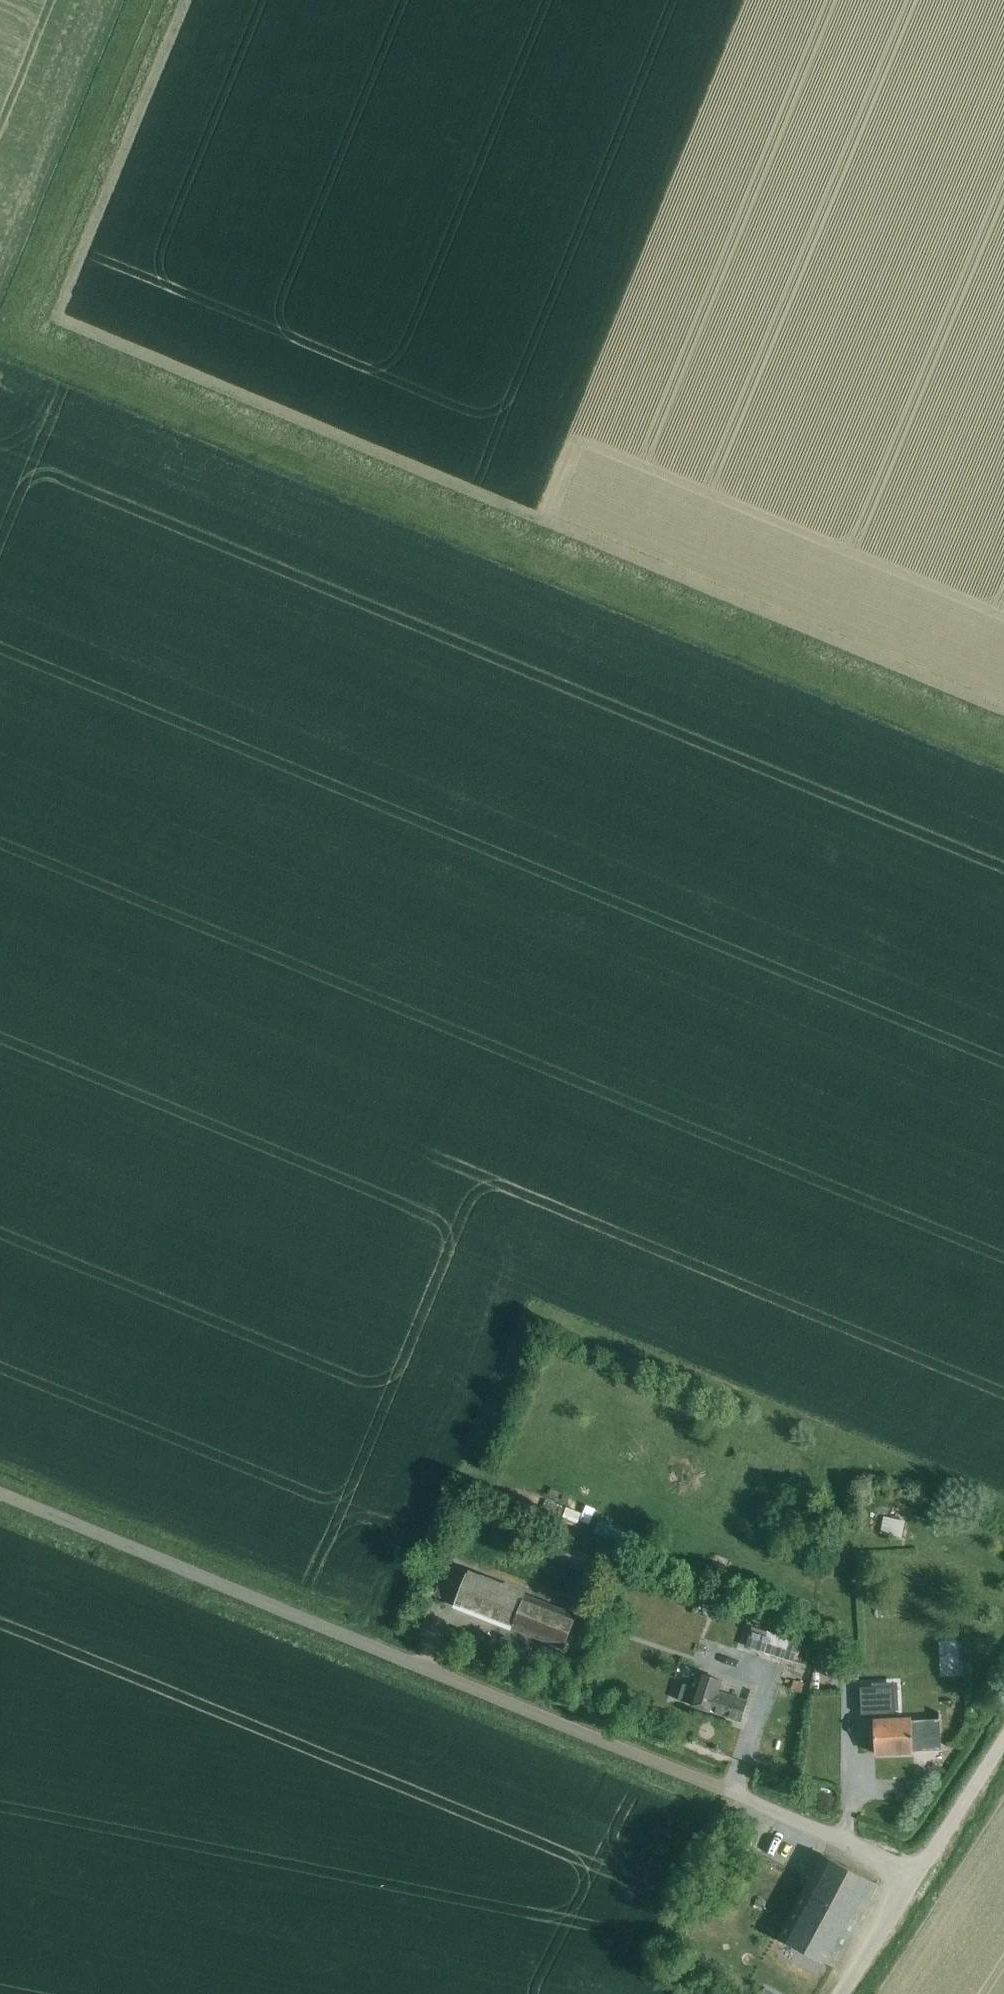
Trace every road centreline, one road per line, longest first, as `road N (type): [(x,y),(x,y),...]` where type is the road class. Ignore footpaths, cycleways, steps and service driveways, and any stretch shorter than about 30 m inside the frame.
road 1 (unclassified): [(0,1495),(918,1873)]
road 2 (unclassified): [(918,1873),(1003,1738)]
road 3 (unclassified): [(841,1993),(918,1873)]

